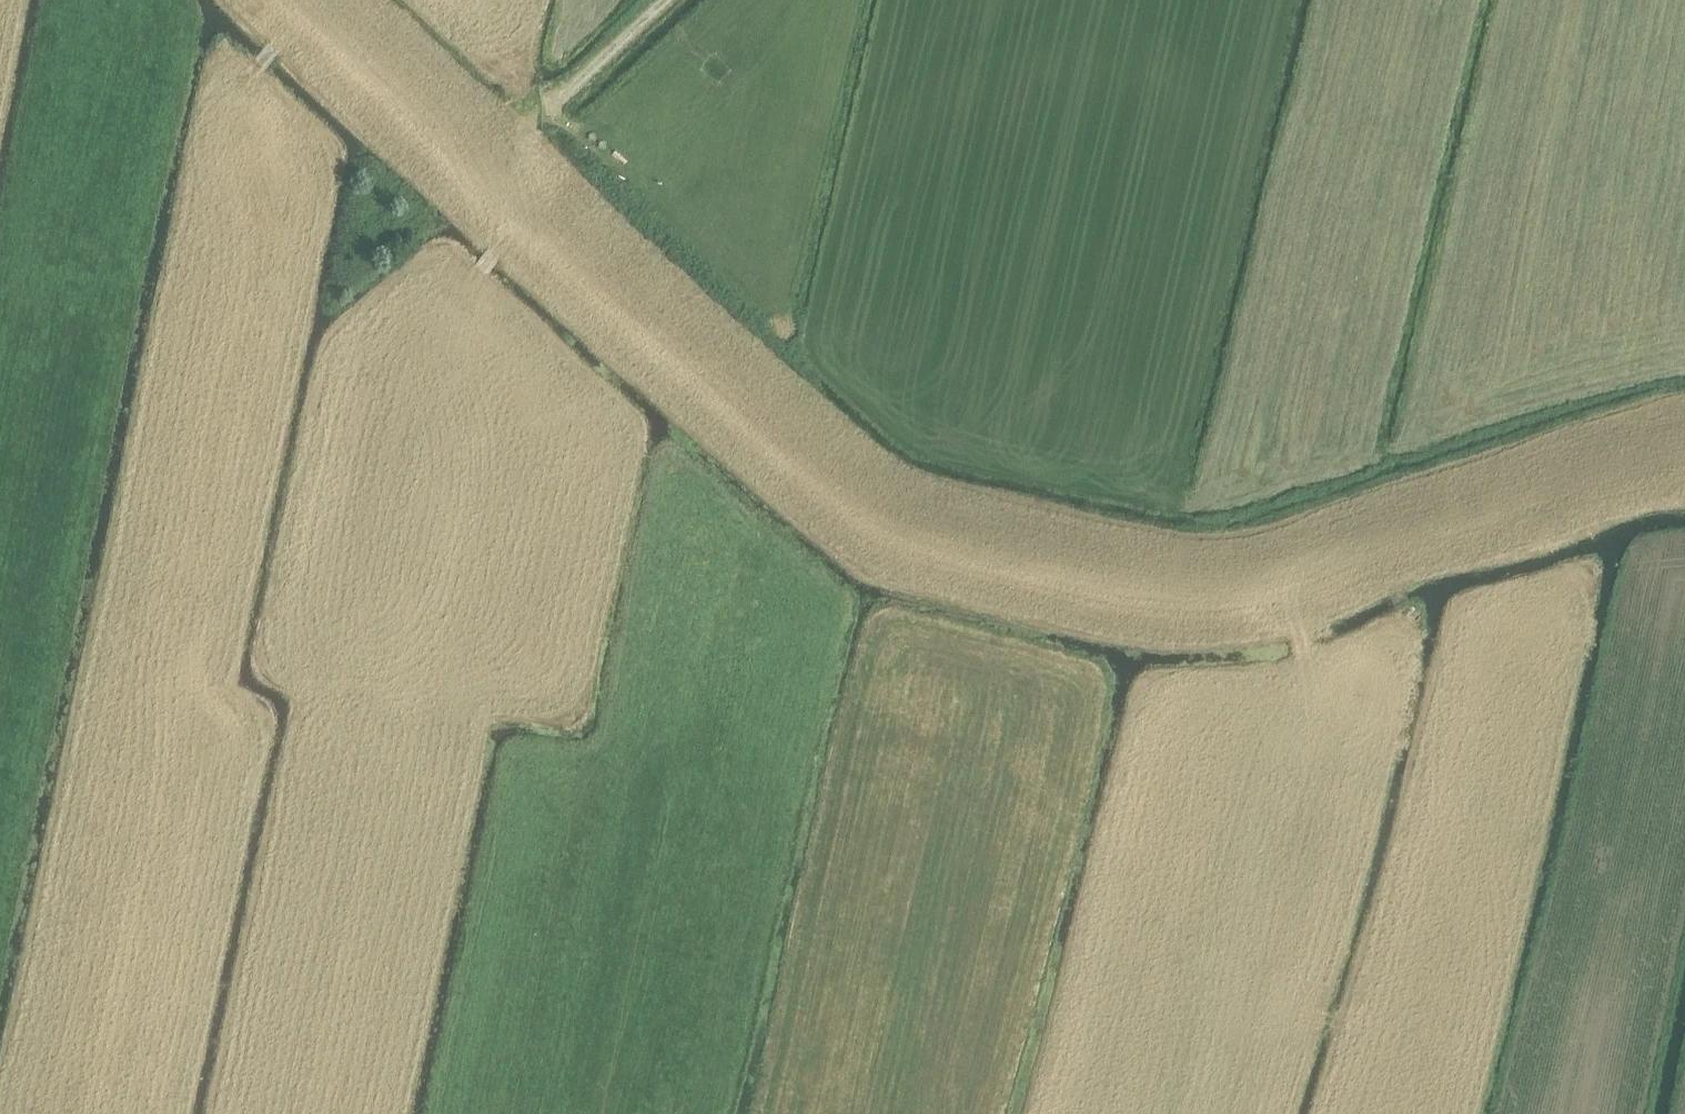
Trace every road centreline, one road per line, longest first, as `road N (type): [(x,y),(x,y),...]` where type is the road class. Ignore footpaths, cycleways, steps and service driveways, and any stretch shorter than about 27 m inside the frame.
road 1 (track): [(142,1113),(188,632),(195,459),(187,283),(233,52)]
road 2 (track): [(494,253),(530,208),(536,120),(675,0)]

